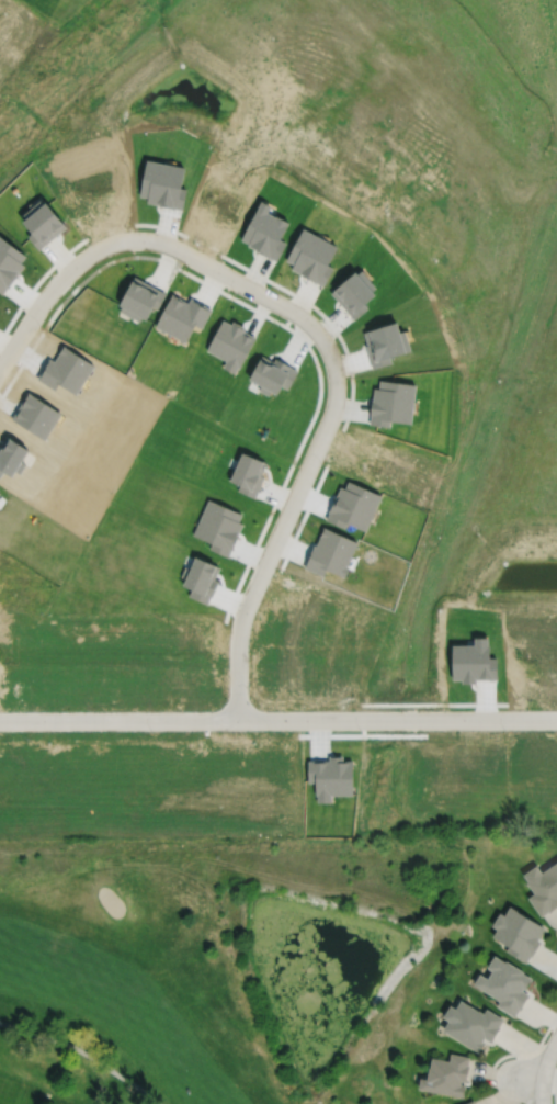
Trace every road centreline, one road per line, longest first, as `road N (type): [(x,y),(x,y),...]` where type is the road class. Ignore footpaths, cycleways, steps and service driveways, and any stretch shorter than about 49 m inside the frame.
road 1 (residential): [(556,718),(0,720)]
road 2 (residential): [(334,370),(326,428),(243,610),(238,719)]
road 3 (track): [(334,0),(530,191),(556,189)]
road 4 (residential): [(121,240),(174,248),(303,317),(334,370)]
road 5 (track): [(158,1103),(77,1048),(0,1021)]
road 6 (residential): [(0,366),(60,279),(121,240)]

